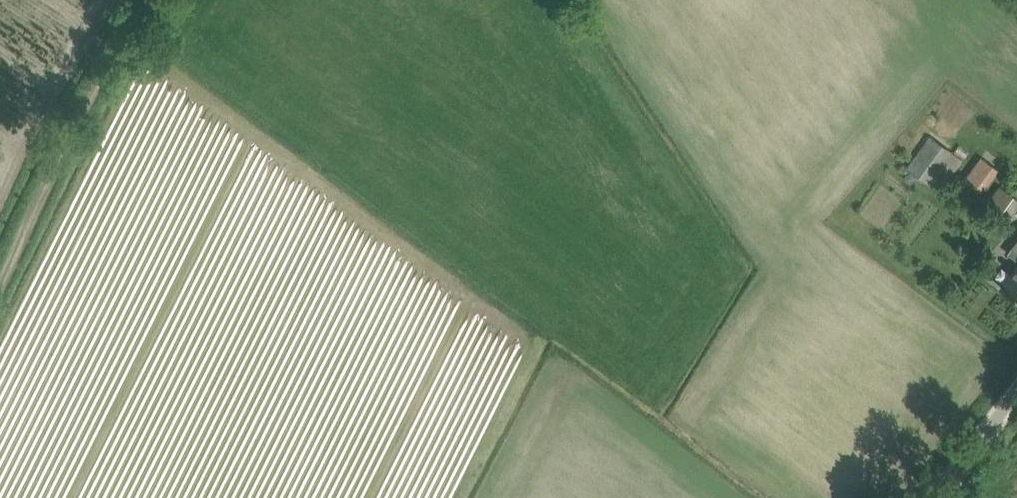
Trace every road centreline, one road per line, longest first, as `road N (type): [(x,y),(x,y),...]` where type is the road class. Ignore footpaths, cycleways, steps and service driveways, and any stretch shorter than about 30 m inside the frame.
road 1 (track): [(147,0),(0,289)]
road 2 (unclassified): [(940,497),(1016,394)]

